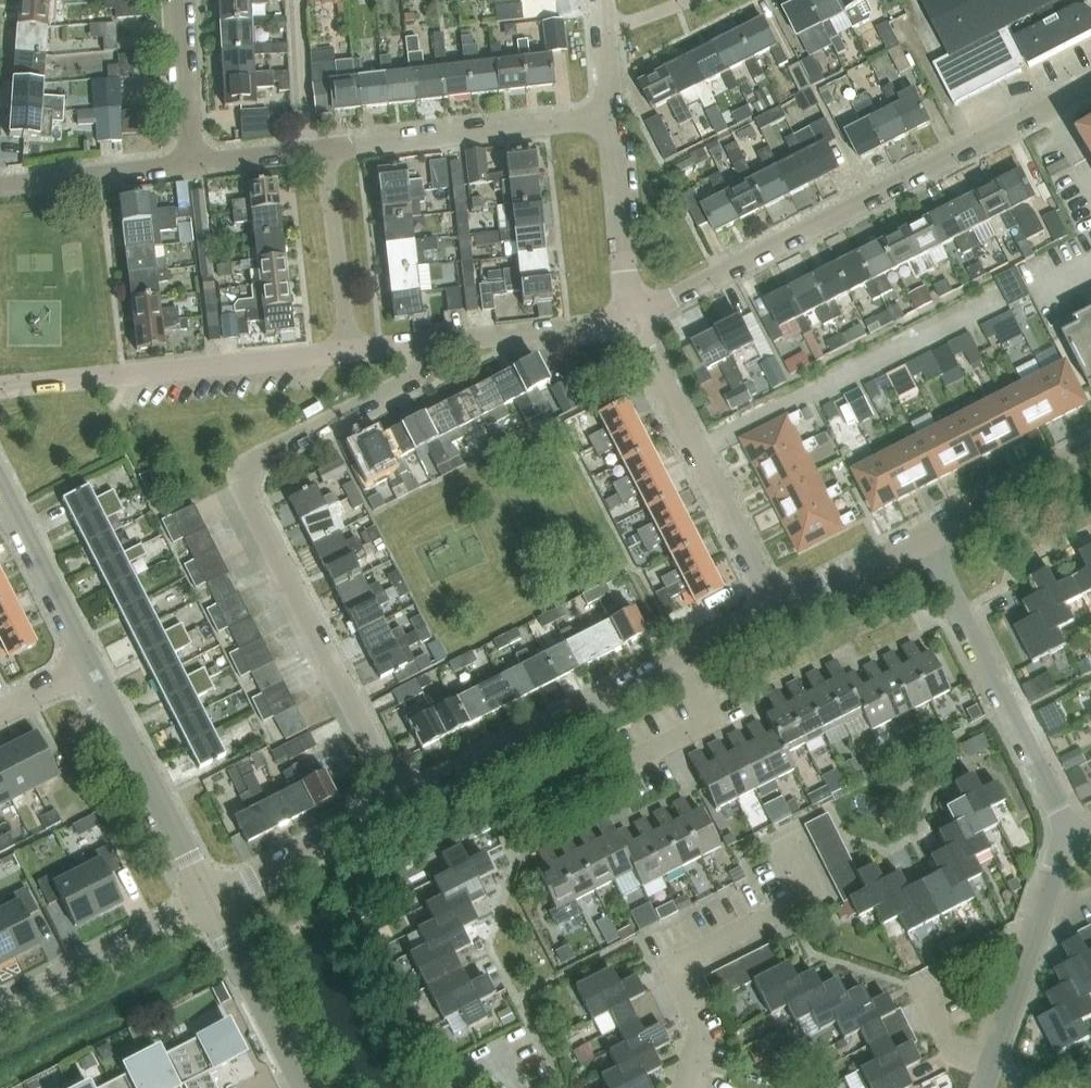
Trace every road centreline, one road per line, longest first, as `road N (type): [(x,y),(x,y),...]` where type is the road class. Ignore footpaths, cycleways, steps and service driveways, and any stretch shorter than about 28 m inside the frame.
road 1 (residential): [(404,806),(249,484),(262,458),(408,388),(414,352)]
road 2 (residential): [(633,317),(1090,86)]
road 3 (residential): [(404,806),(779,612)]
road 4 (residential): [(350,360),(0,394)]
road 5 (residential): [(779,612),(633,317)]
road 6 (residential): [(1070,832),(924,541)]
road 7 (residential): [(610,114),(328,147)]
road 8 (residential): [(805,895),(685,953),(668,972),(701,1041),(687,1087)]
road 9 (residential): [(988,1087),(1070,832)]
road 10 (residential): [(211,905),(95,666)]
road 11 (residential): [(0,1011),(211,905)]
road 12 (residential): [(414,352),(633,317)]
road 13 (residential): [(211,905),(404,806)]
road 14 (residential): [(350,360),(328,147)]
road 15 (residential): [(95,666),(0,482)]
road 16 (residential): [(306,1087),(211,905)]
road 17 (residential): [(633,317),(610,114)]
road 18 (residential): [(194,163),(0,186)]
road 19 (residential): [(924,541),(1090,456)]
road 20 (residential): [(194,163),(182,0)]
road 21 (residential): [(779,612),(924,541)]
road 22 (residential): [(328,147),(194,163)]

